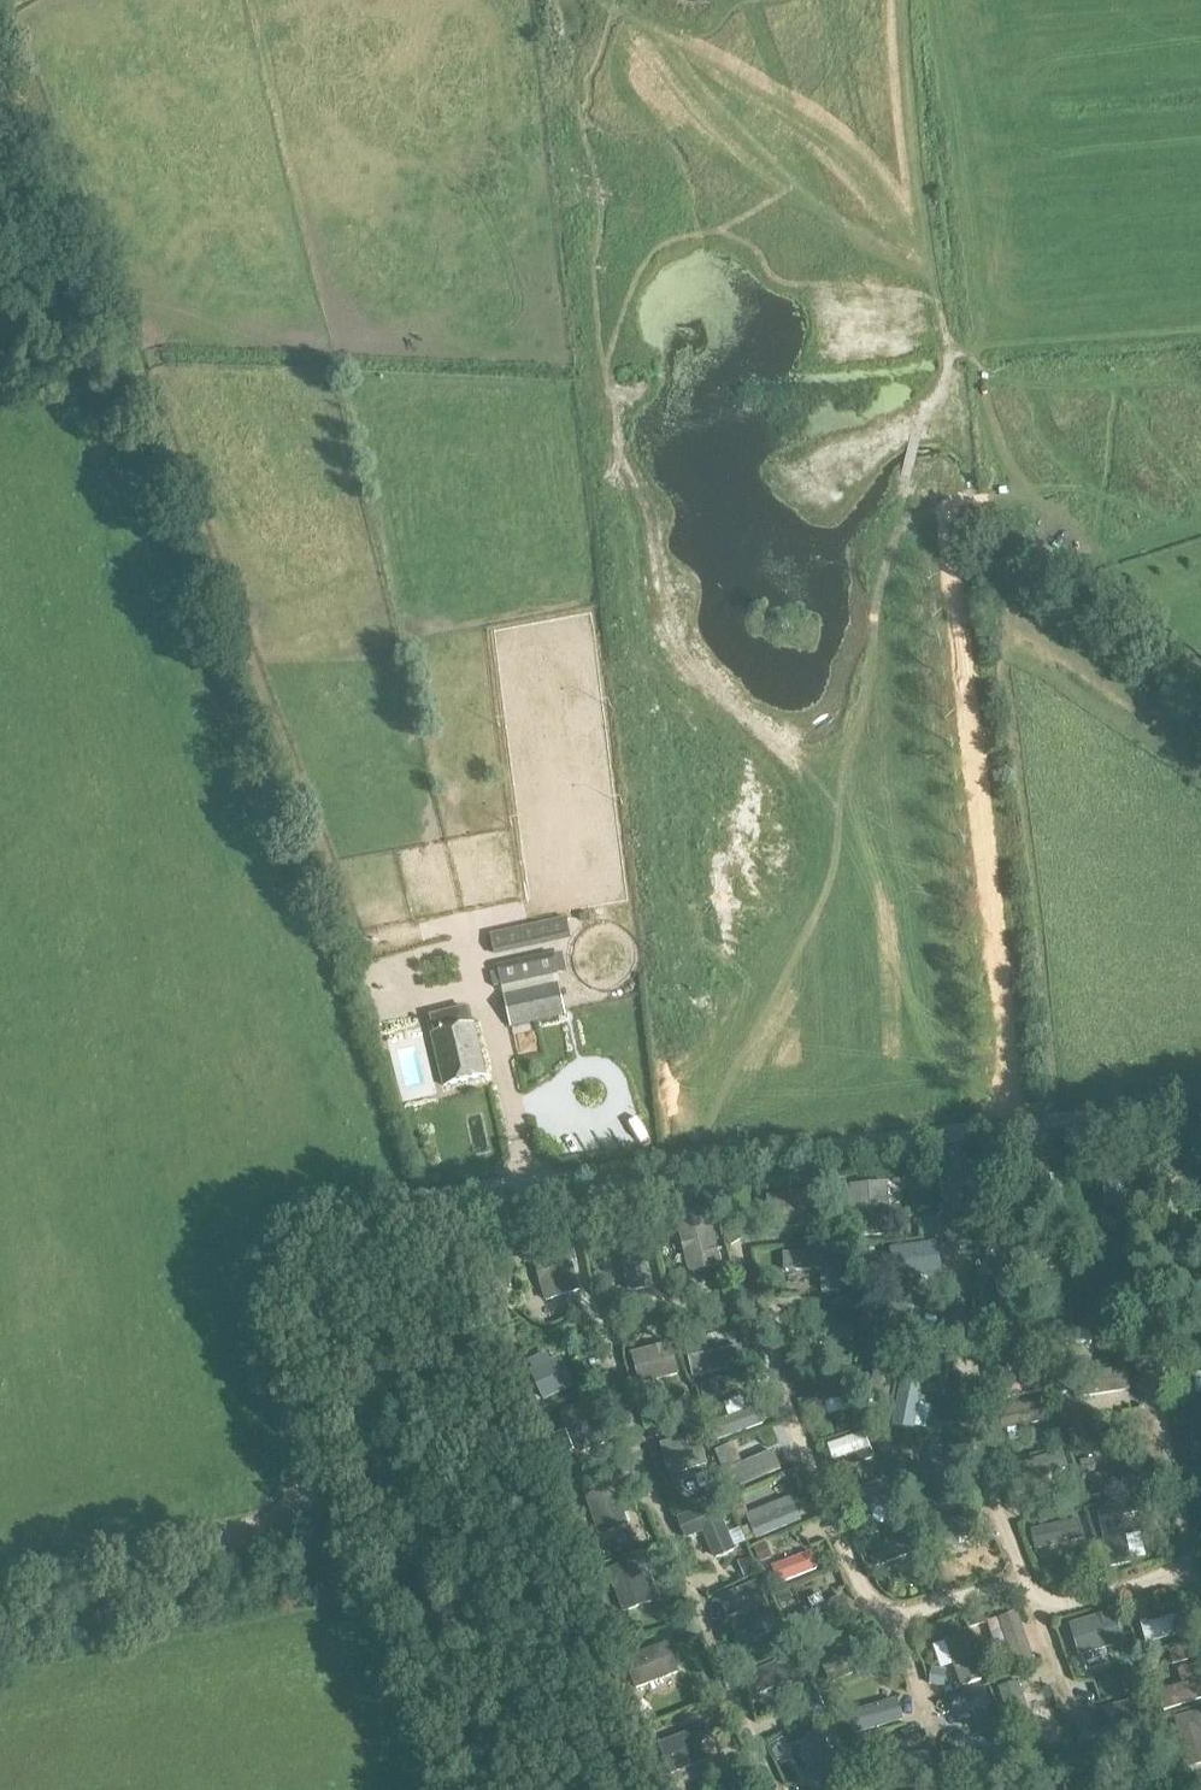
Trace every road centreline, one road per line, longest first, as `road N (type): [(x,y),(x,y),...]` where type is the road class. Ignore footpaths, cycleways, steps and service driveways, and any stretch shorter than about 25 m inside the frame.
road 1 (unclassified): [(0,1582),(267,1521),(294,1494),(304,1469),(302,1441),(261,1333),(261,1279),(282,1240),(341,1213),(429,1195),(1200,1106)]

